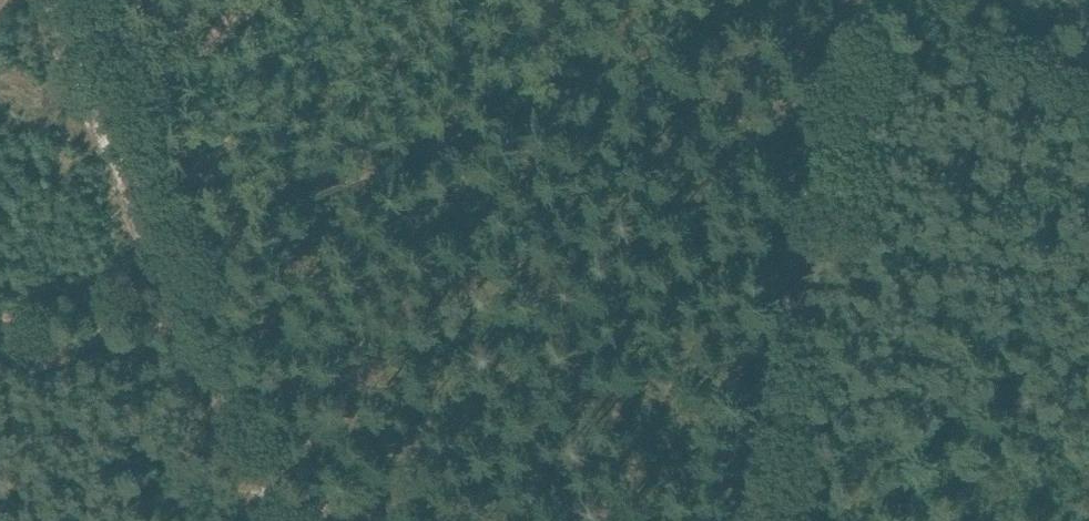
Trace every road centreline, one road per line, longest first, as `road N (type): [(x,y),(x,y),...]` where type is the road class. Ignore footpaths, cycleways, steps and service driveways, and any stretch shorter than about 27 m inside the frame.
road 1 (track): [(749,520),(850,0)]

